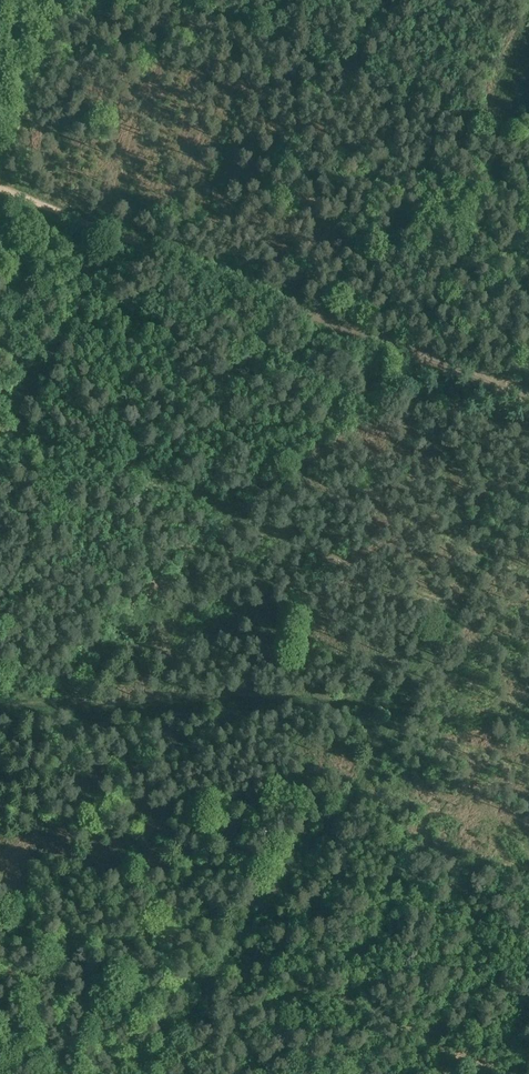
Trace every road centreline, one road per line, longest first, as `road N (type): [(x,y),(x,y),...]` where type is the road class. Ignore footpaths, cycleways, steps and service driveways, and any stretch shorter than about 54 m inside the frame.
road 1 (track): [(3,189),(528,393)]

